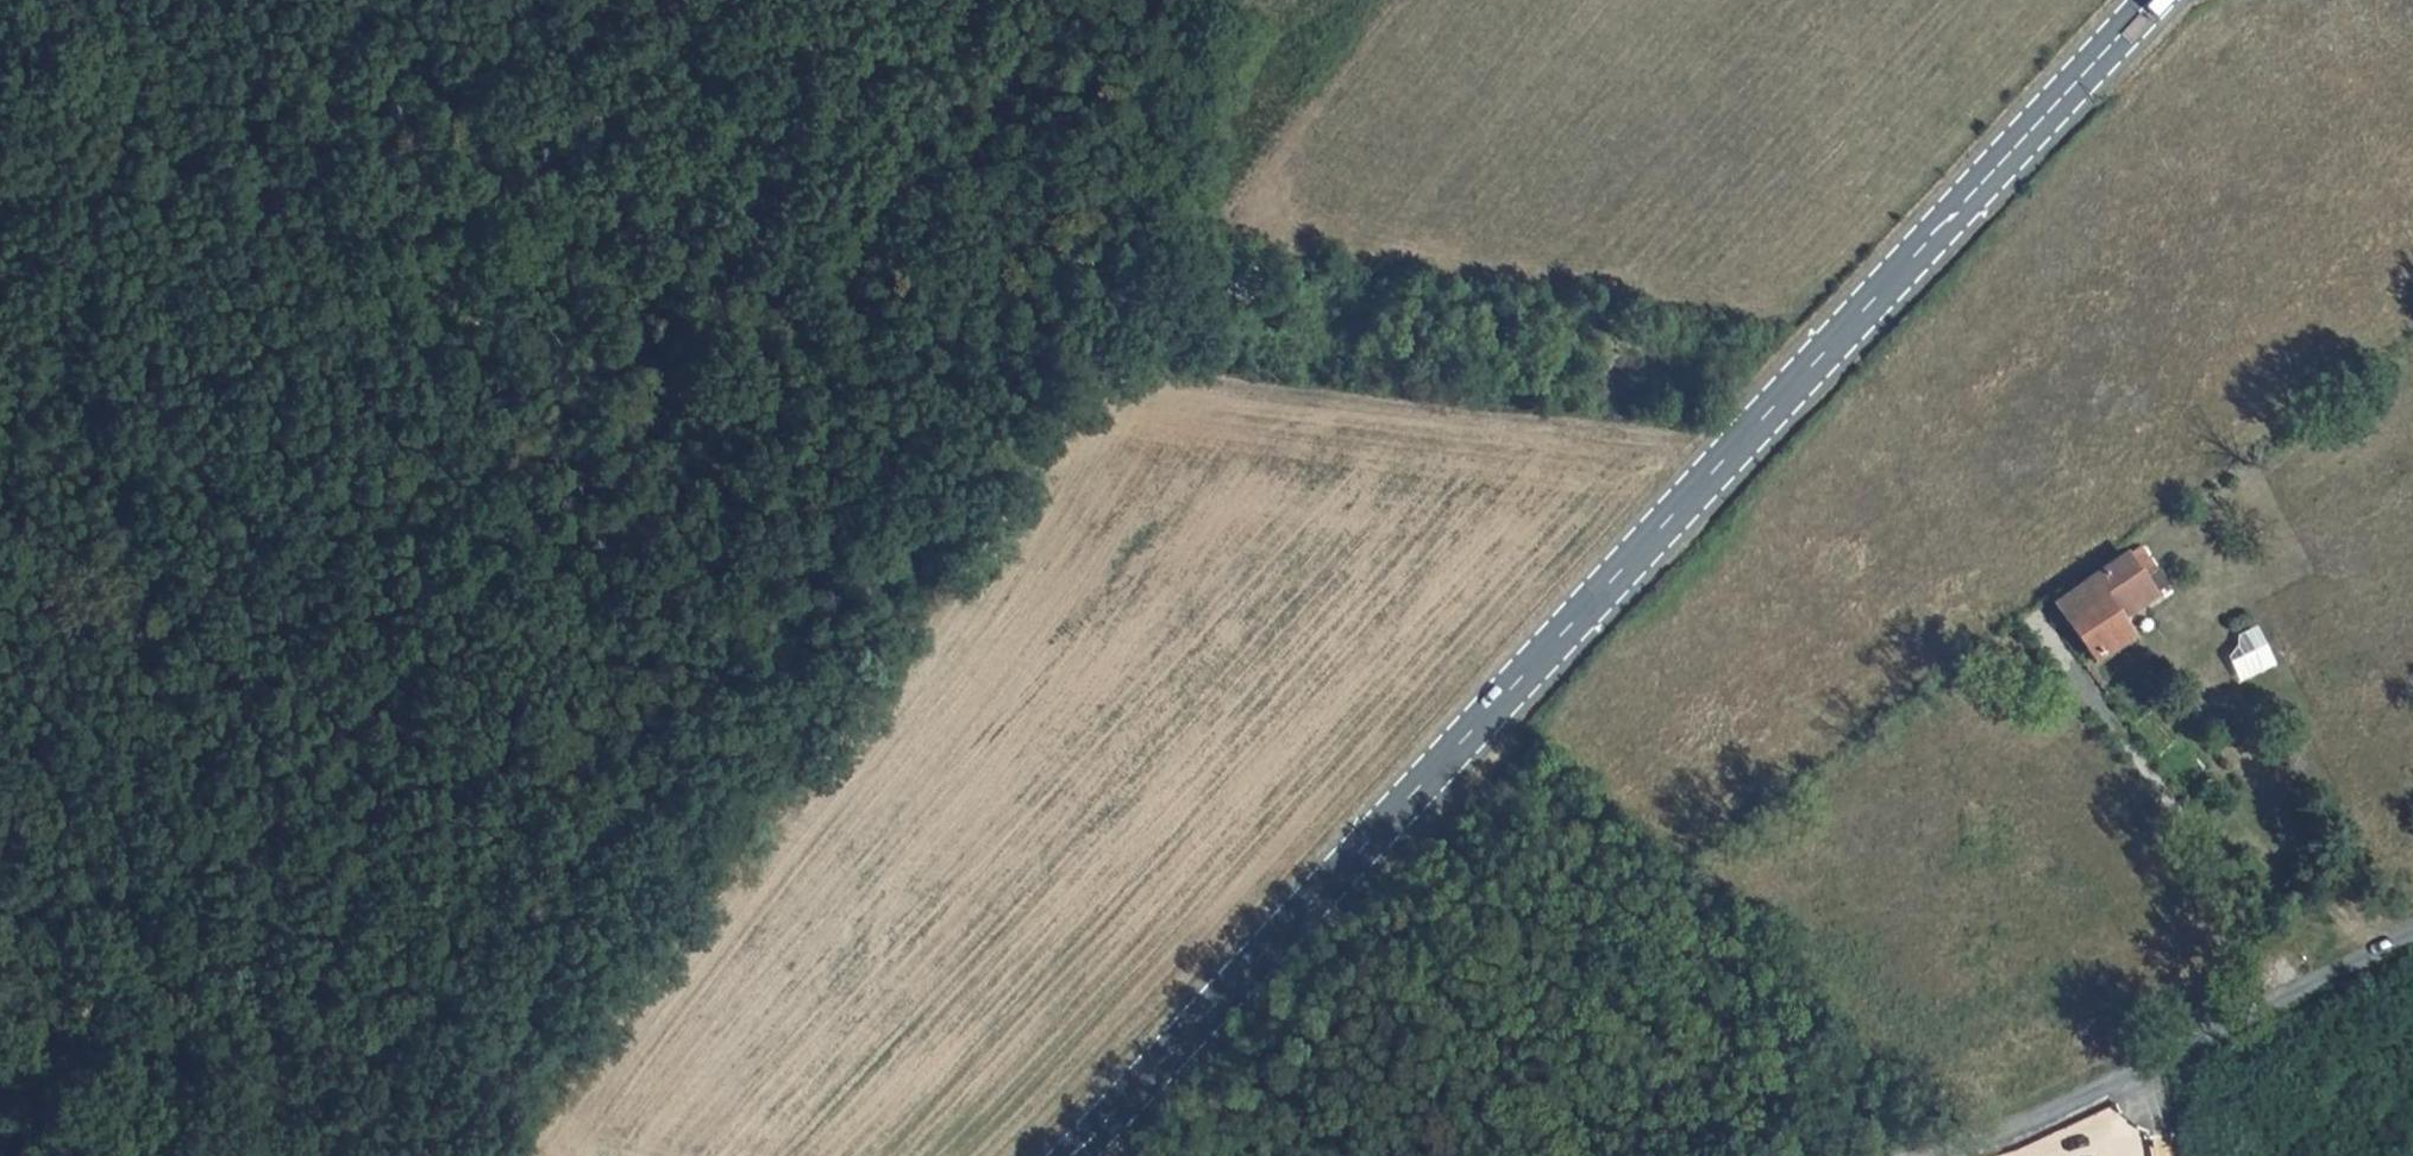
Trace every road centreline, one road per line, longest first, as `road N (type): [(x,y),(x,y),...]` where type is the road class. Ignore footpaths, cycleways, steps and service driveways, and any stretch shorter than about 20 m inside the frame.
road 1 (primary): [(1073,1155),(2154,0)]
road 2 (residential): [(1903,1155),(2062,1103),(2412,934)]

